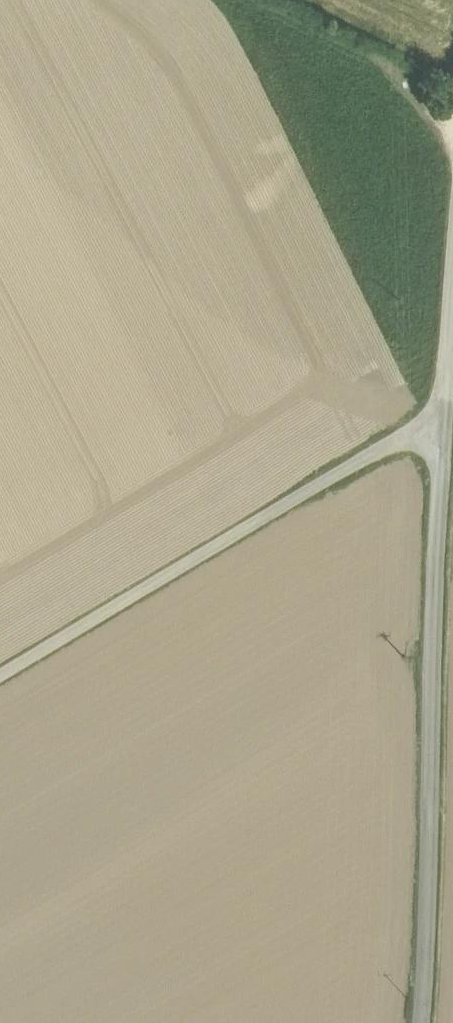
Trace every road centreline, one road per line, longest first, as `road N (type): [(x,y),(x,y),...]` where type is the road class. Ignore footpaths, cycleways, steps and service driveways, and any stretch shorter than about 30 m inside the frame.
road 1 (unclassified): [(412,1022),(443,311),(452,241)]
road 2 (track): [(442,435),(399,437),(0,675)]

